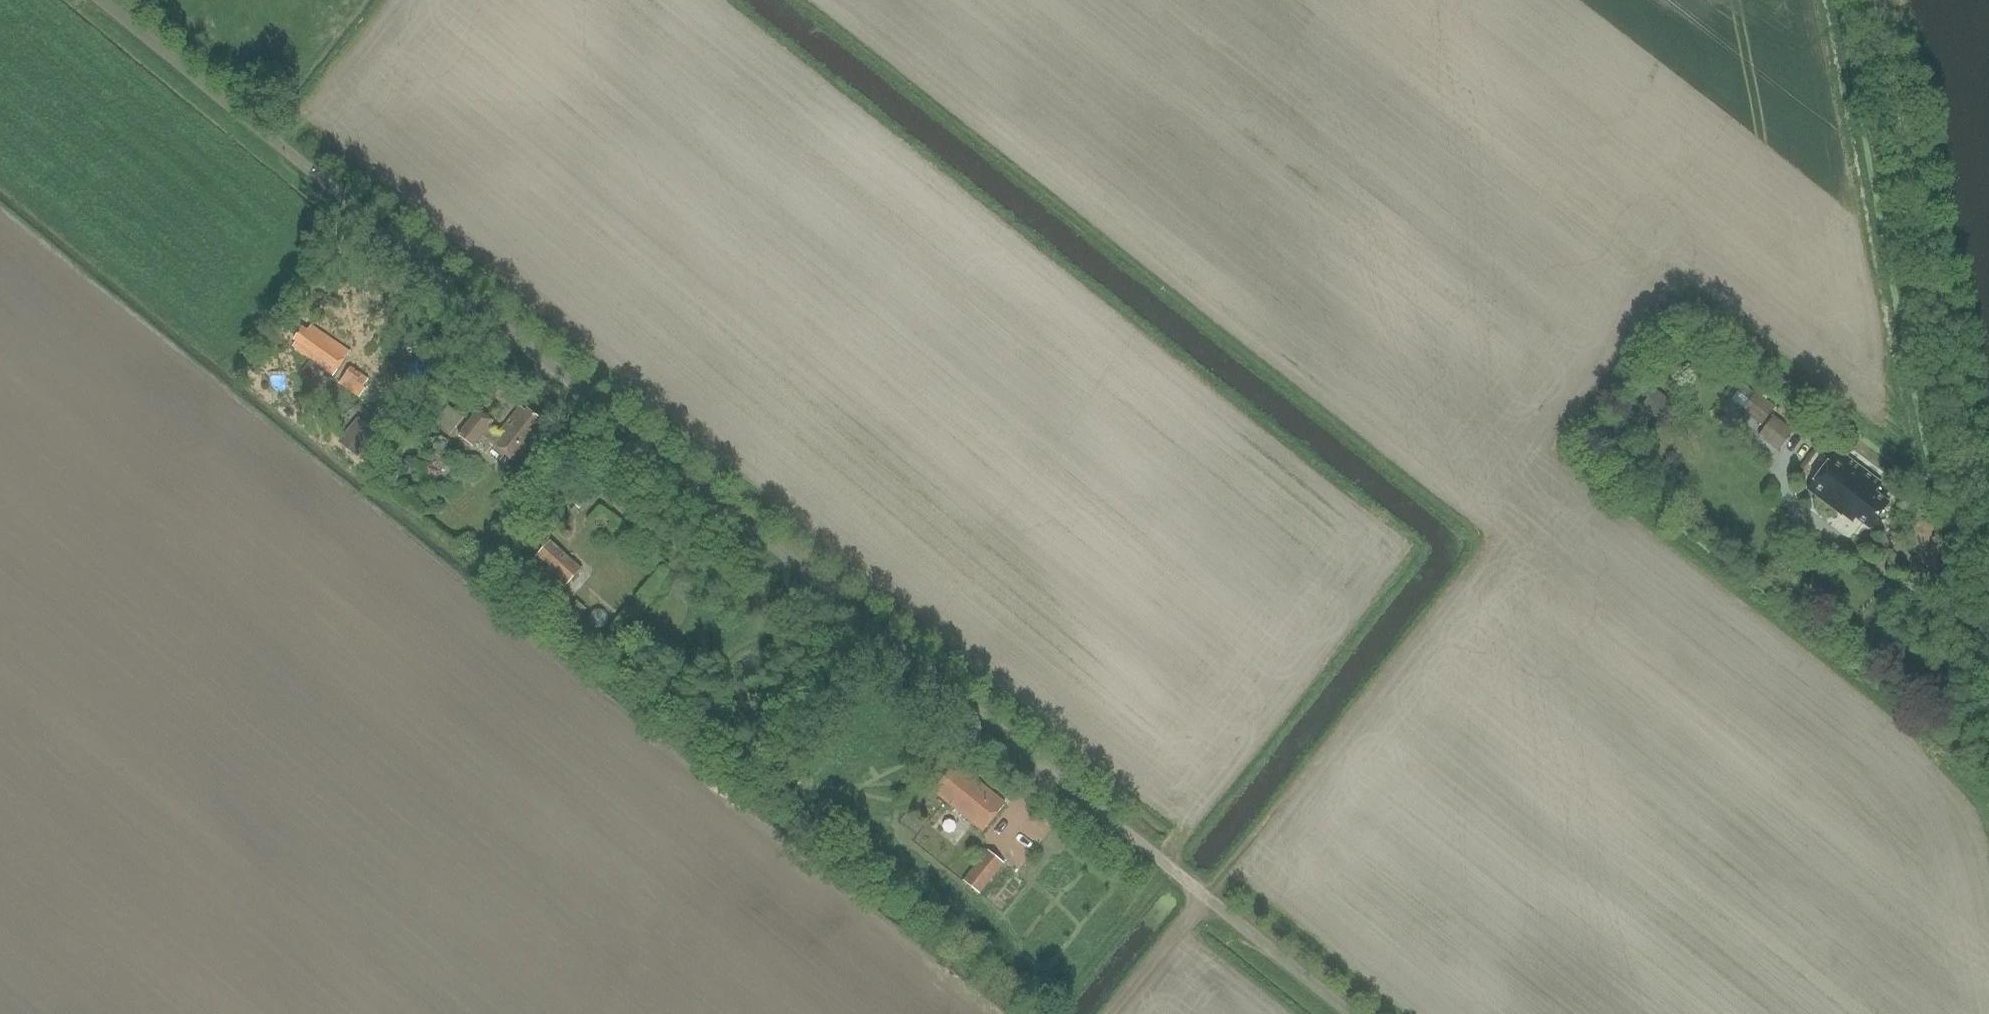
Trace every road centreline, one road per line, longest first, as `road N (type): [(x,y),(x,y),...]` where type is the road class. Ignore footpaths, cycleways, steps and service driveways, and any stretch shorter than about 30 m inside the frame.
road 1 (unclassified): [(1351,1013),(105,0)]
road 2 (track): [(1886,0),(1988,502)]

